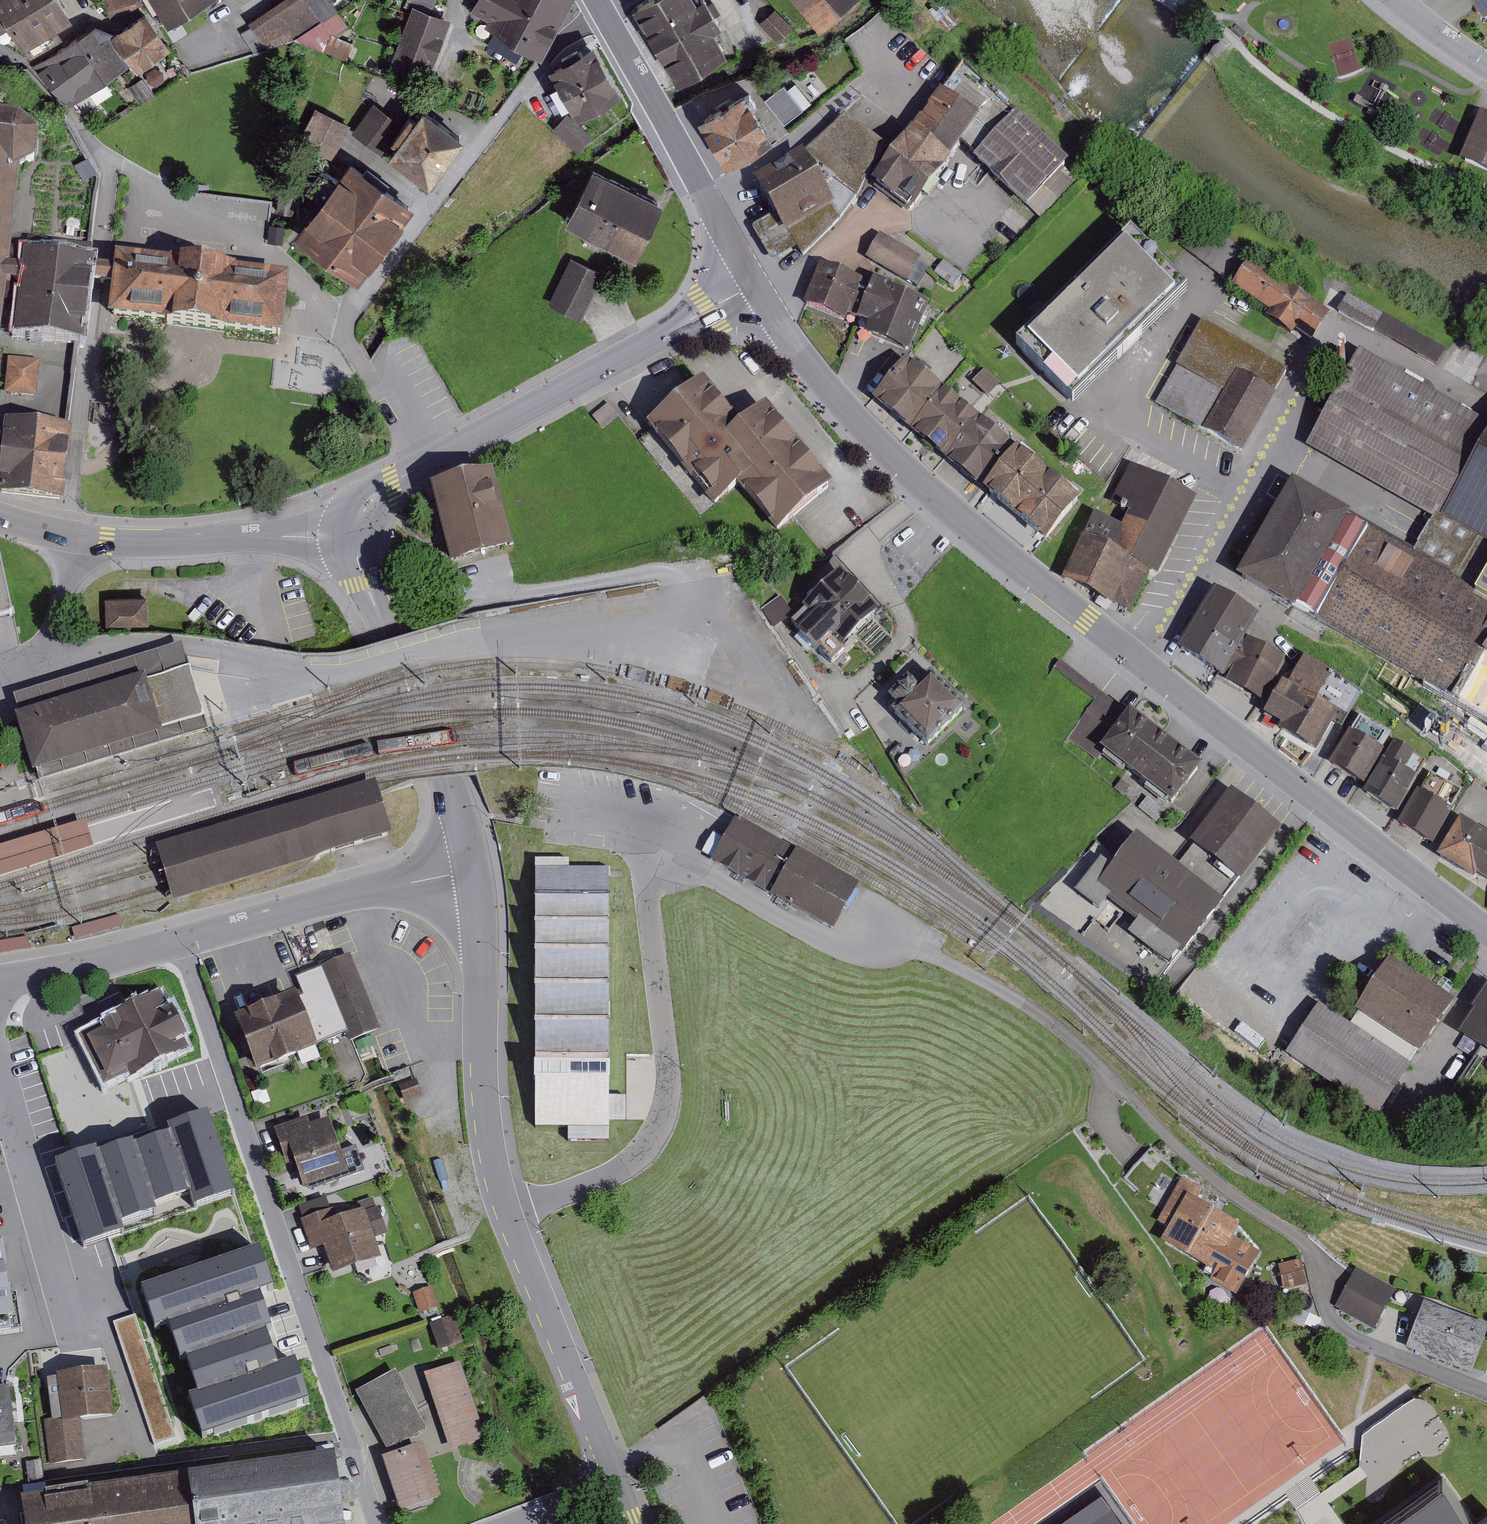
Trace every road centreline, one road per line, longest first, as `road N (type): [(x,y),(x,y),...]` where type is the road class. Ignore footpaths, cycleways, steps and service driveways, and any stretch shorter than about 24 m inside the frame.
road 1 (tertiary): [(1486,930),(925,489),(826,385),(755,285)]
road 2 (residential): [(181,943),(376,1523)]
road 3 (residential): [(506,1211),(595,1183),(660,1126),(668,1045),(635,806)]
road 4 (residential): [(354,536),(371,500),(393,482),(755,285)]
road 5 (residential): [(473,871),(447,779),(365,583),(354,536)]
road 6 (residential): [(506,1211),(481,1084),(473,871)]
road 7 (tertiary): [(755,285),(597,0)]
road 8 (residential): [(473,871),(362,891),(181,943)]
road 9 (residential): [(615,1487),(506,1211)]
road 10 (residential): [(354,536),(79,538)]
road 11 (unclassified): [(0,1098),(72,1332)]
road 12 (residential): [(0,981),(181,943)]
road 13 (residential): [(0,677),(41,659),(79,538)]

